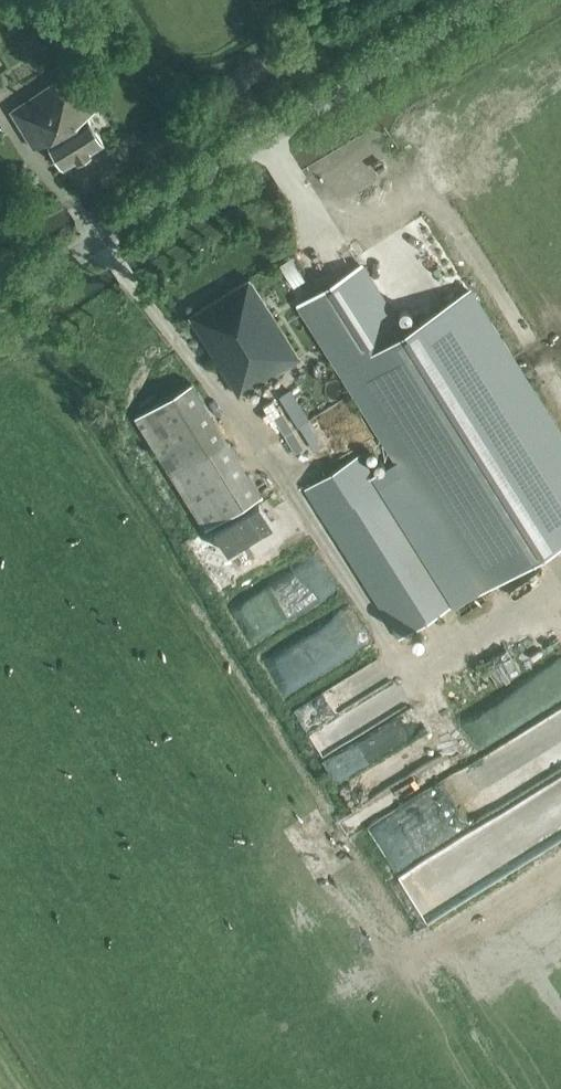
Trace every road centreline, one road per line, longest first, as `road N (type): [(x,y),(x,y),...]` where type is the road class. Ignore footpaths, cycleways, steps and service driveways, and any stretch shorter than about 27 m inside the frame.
road 1 (tertiary): [(0,307),(492,0)]

